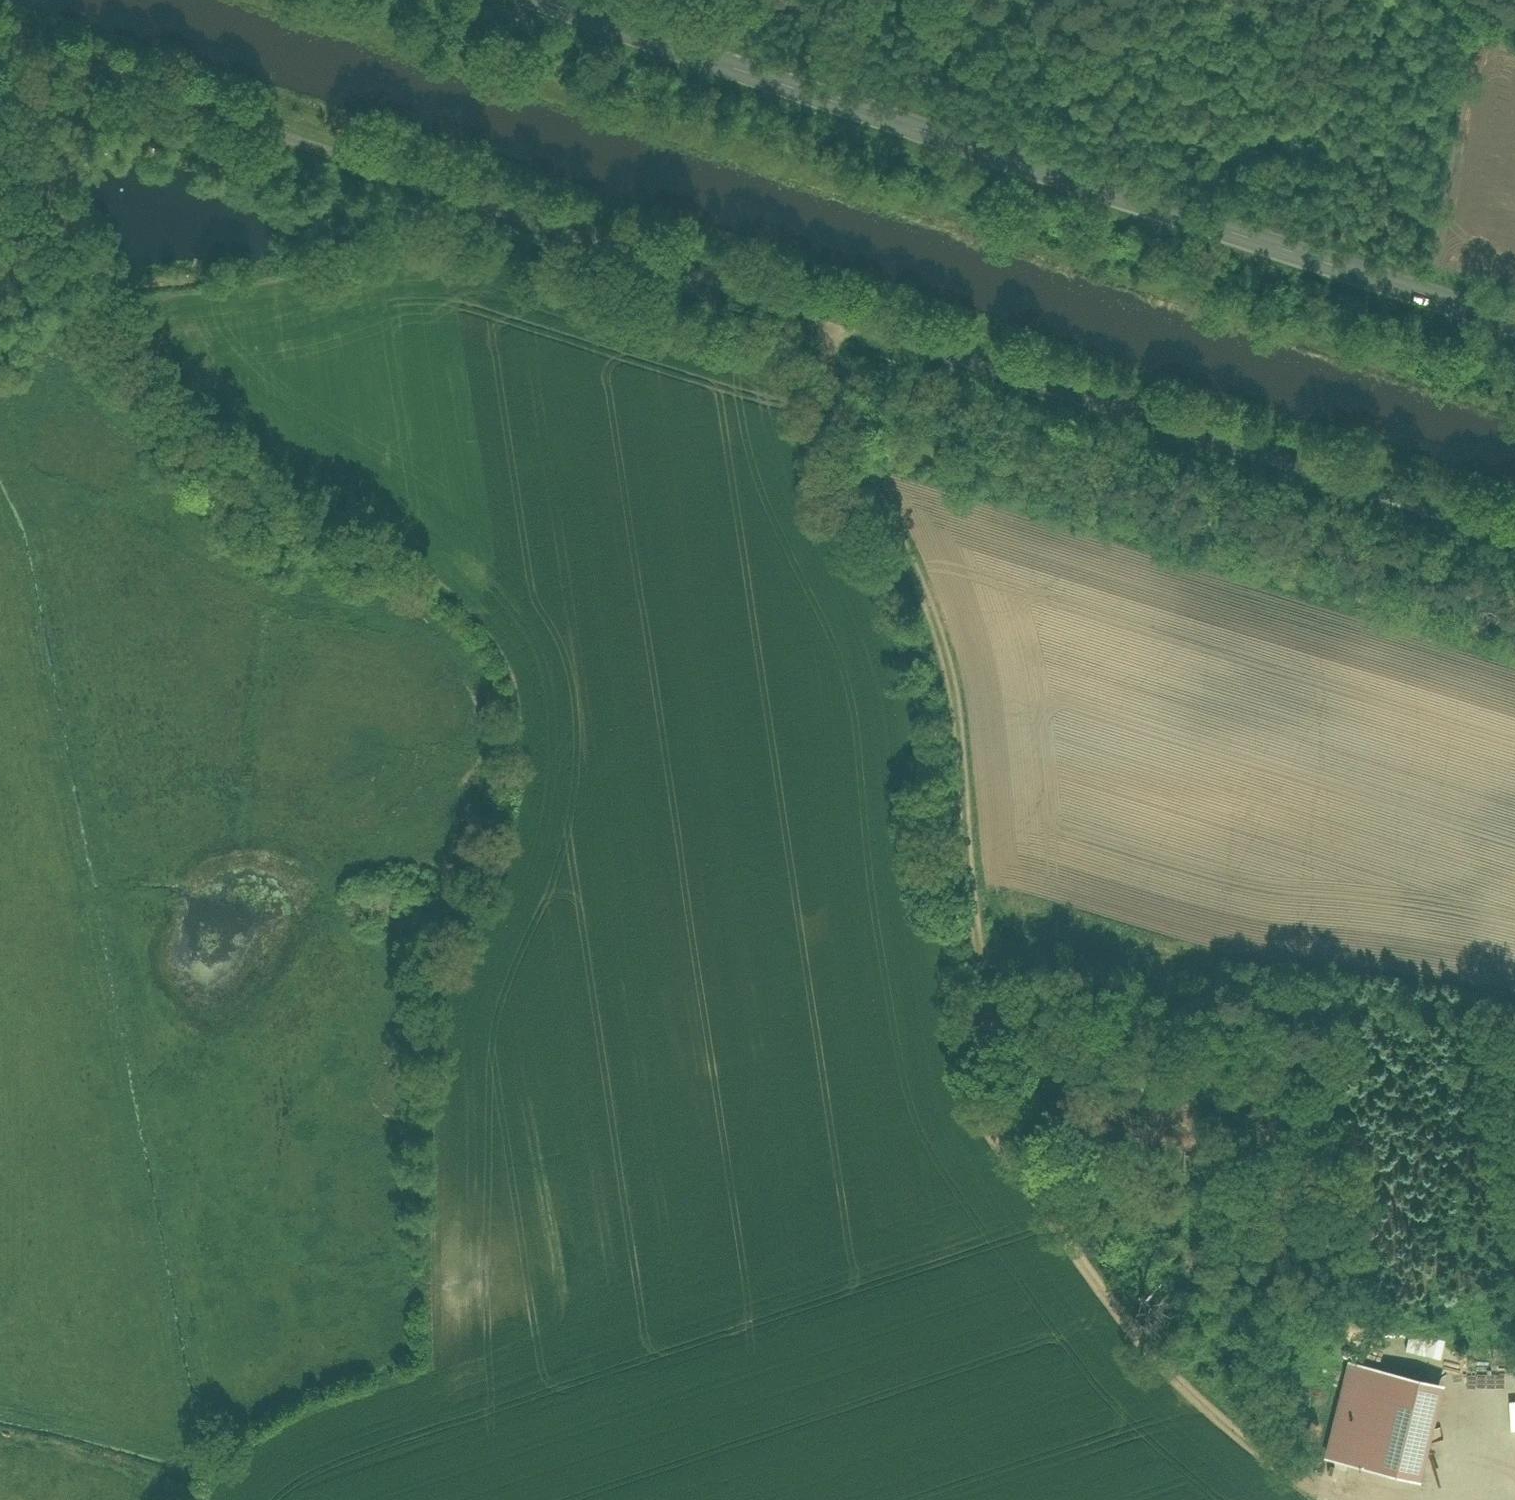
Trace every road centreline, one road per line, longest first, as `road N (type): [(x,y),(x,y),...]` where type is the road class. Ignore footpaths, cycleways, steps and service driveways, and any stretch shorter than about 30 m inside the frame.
road 1 (unclassified): [(1514,538),(0,43)]
road 2 (tertiary): [(1514,322),(548,0)]
road 3 (track): [(1376,277),(1448,0)]

